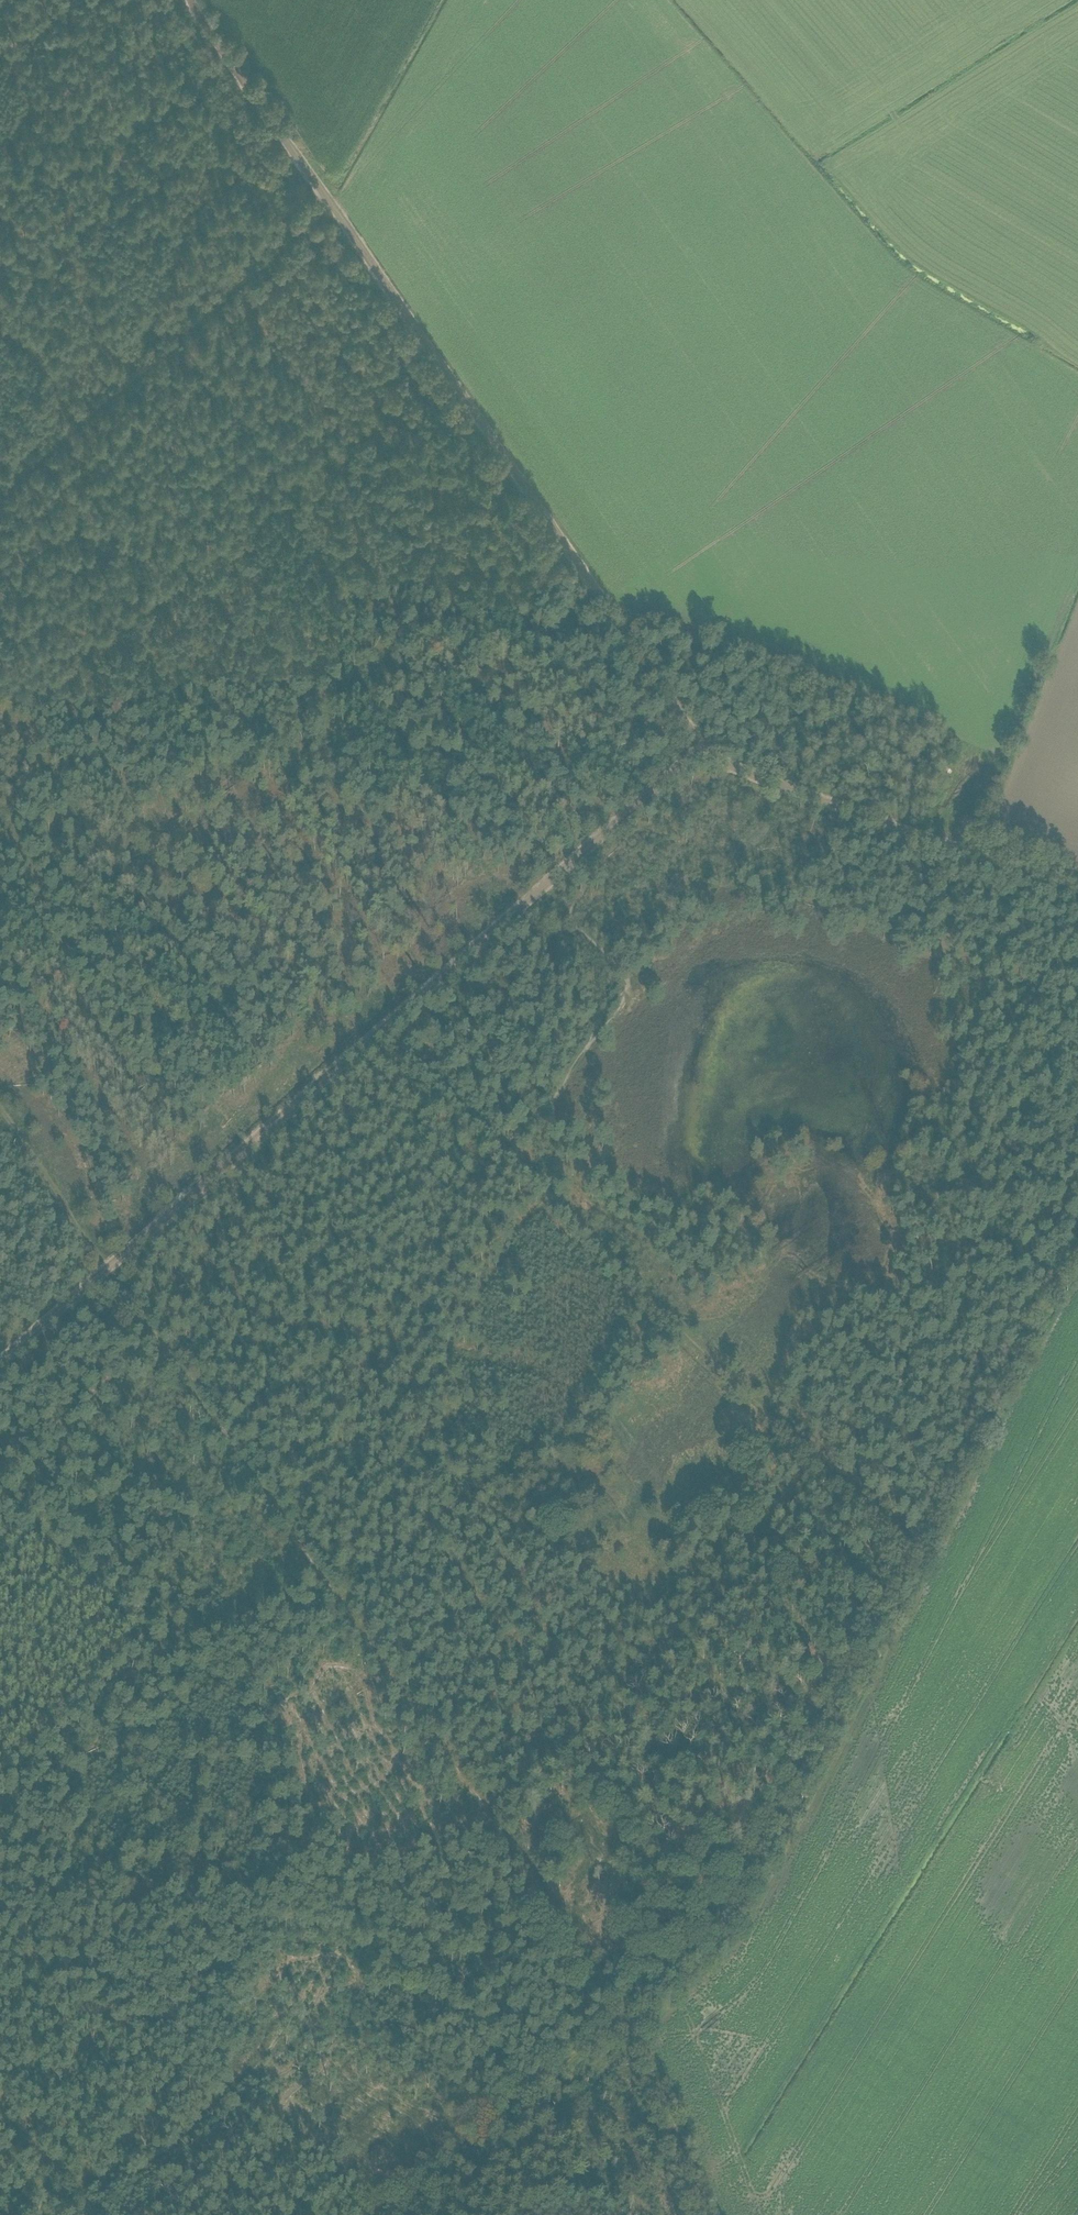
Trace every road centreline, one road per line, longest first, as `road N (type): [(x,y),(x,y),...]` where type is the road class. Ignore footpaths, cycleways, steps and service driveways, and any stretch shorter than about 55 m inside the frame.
road 1 (track): [(331,206),(703,751),(1077,879)]
road 2 (track): [(703,751),(0,1362)]
road 3 (track): [(627,2018),(107,1269)]
road 4 (track): [(0,495),(287,244)]
road 5 (track): [(1077,1255),(1037,1309),(911,1550)]
road 6 (track): [(187,0),(331,206)]

